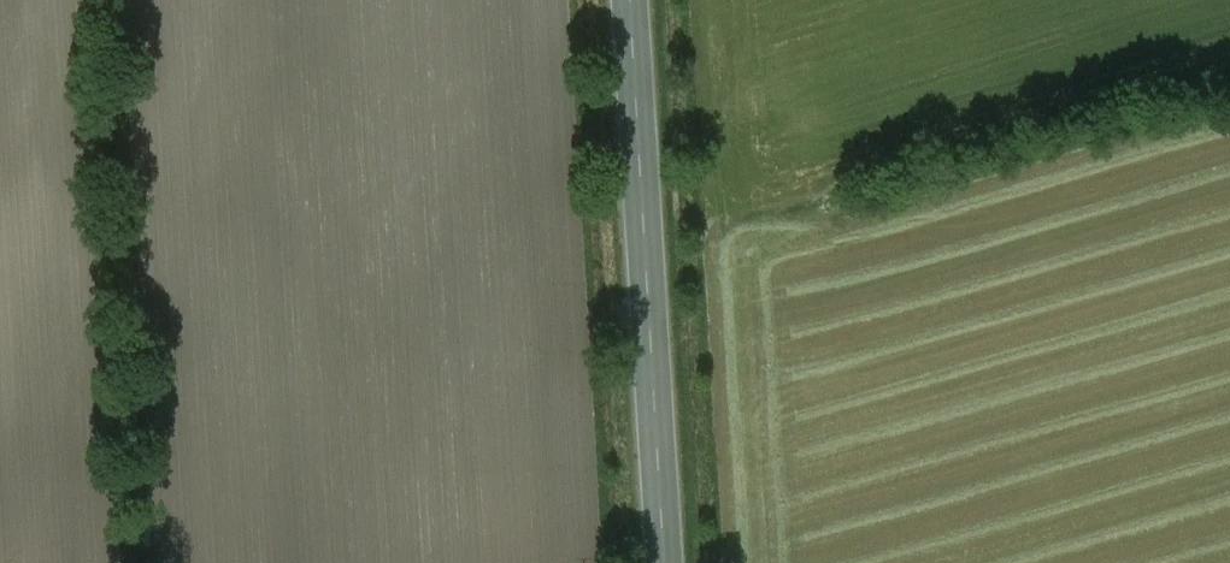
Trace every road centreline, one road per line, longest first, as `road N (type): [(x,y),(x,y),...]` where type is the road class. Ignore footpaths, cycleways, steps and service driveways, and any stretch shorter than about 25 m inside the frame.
road 1 (secondary): [(664,562),(630,0)]

